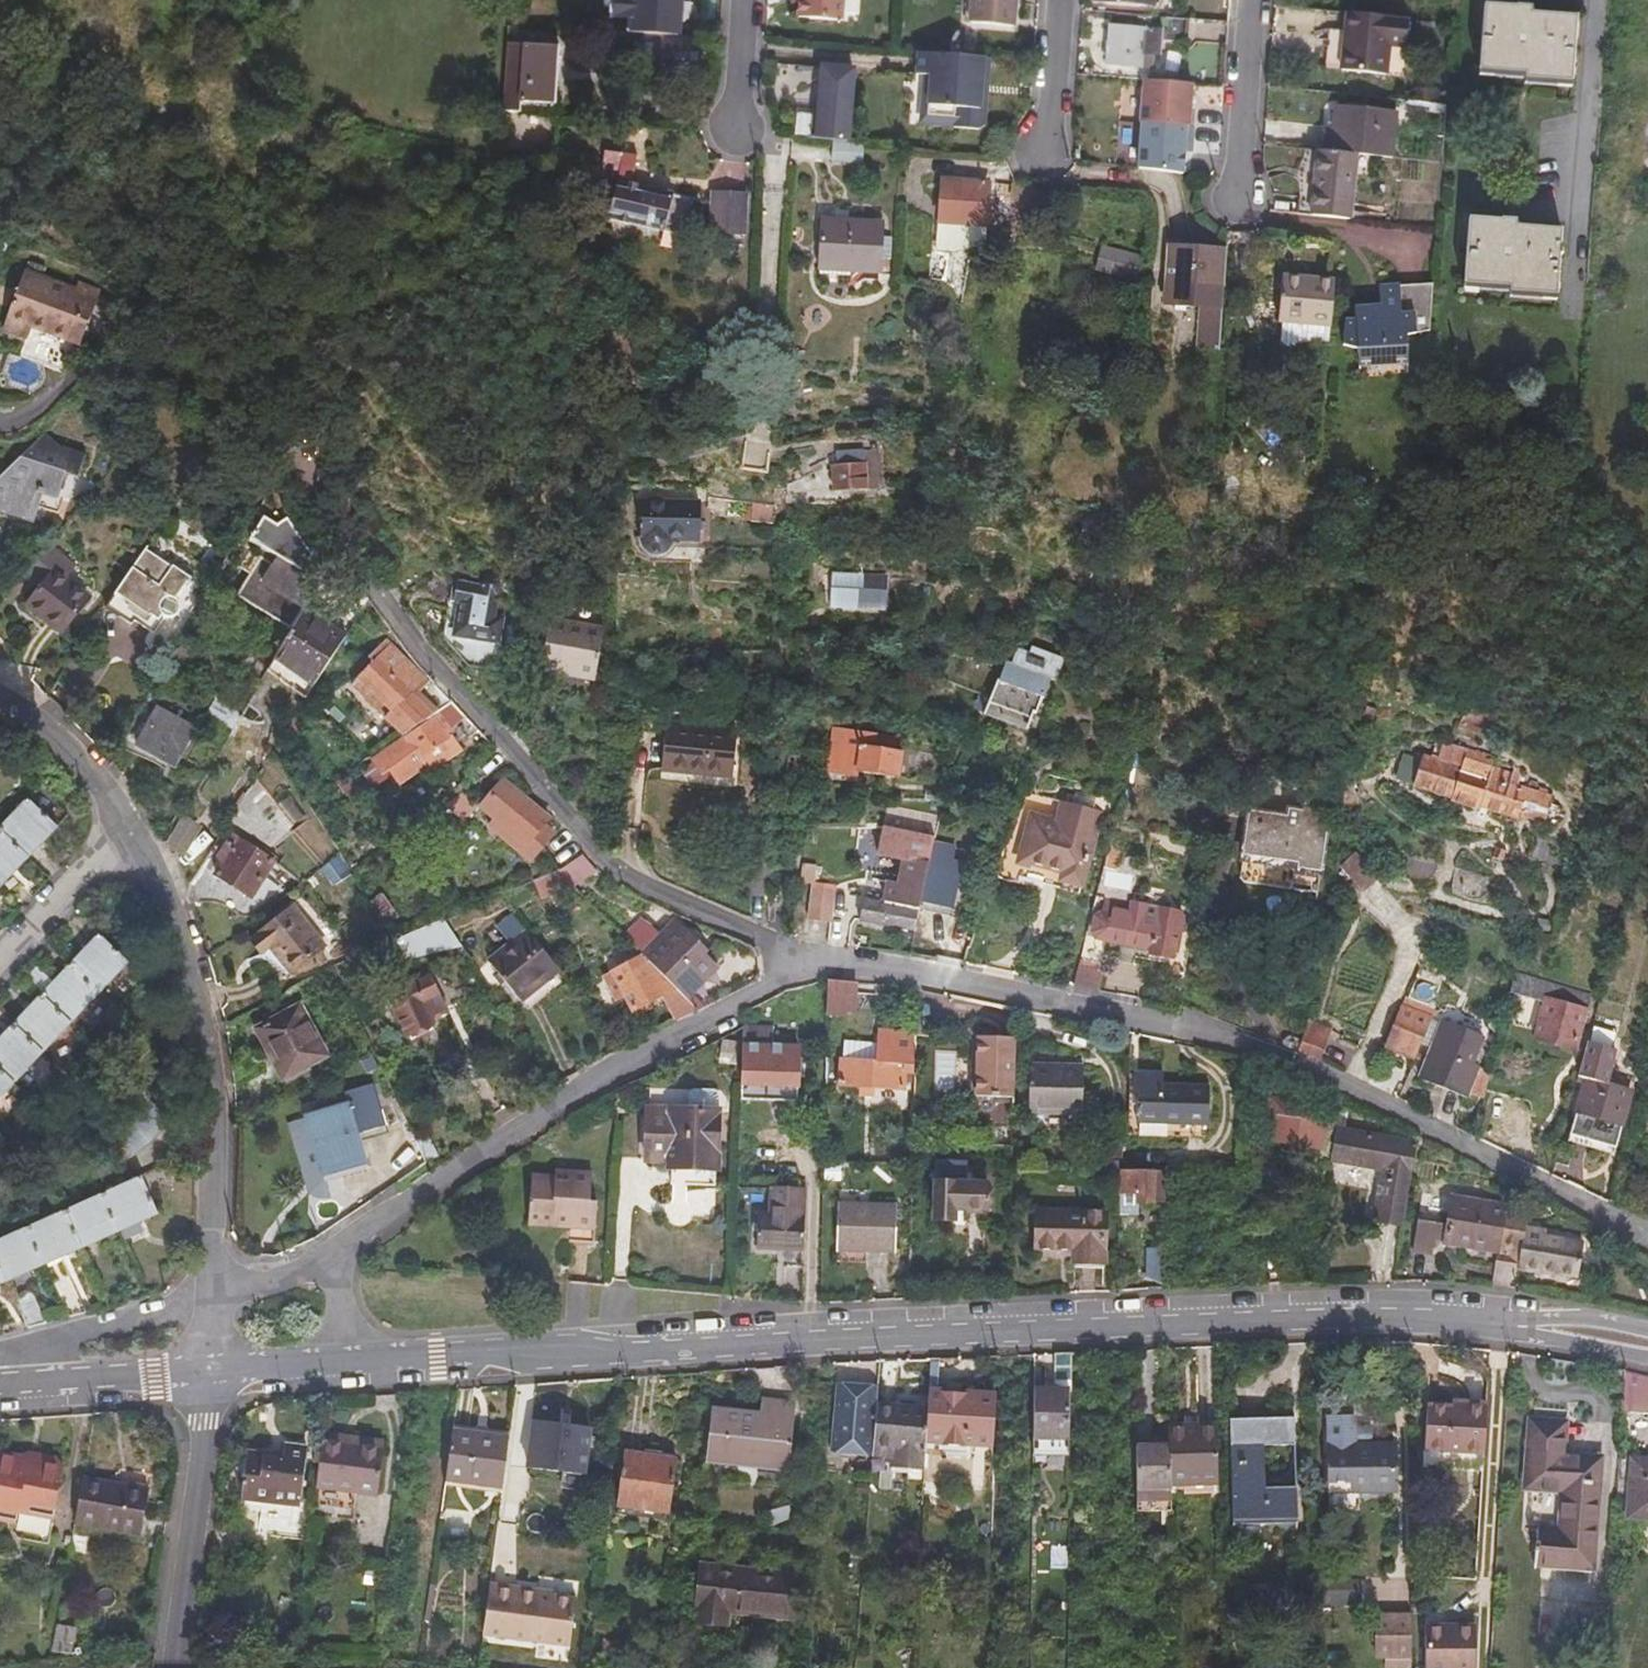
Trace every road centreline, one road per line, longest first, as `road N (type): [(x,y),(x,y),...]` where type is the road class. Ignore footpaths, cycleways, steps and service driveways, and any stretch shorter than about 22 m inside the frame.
road 1 (residential): [(338,1362),(1403,1320),(1647,1346)]
road 2 (residential): [(778,960),(1178,1026),(1451,1140),(1647,1244)]
road 3 (residential): [(778,960),(765,986),(537,1114),(329,1254)]
road 4 (residential): [(382,607),(532,773),(592,854),(677,905),(756,937),(778,960)]
road 5 (residential): [(132,846),(162,898),(207,1113),(200,1298)]
road 6 (unclassified): [(205,1373),(170,1667)]
road 7 (residential): [(0,683),(73,742),(132,846)]
road 8 (residential): [(0,1389),(205,1373)]
road 9 (residential): [(1241,198),(1255,0)]
road 10 (residential): [(132,846),(67,885),(0,952)]
road 11 (residential): [(1047,149),(1060,0)]
road 12 (residential): [(329,1254),(242,1293),(200,1298)]
road 13 (residential): [(205,1373),(338,1362)]
road 14 (residential): [(728,130),(737,0)]

